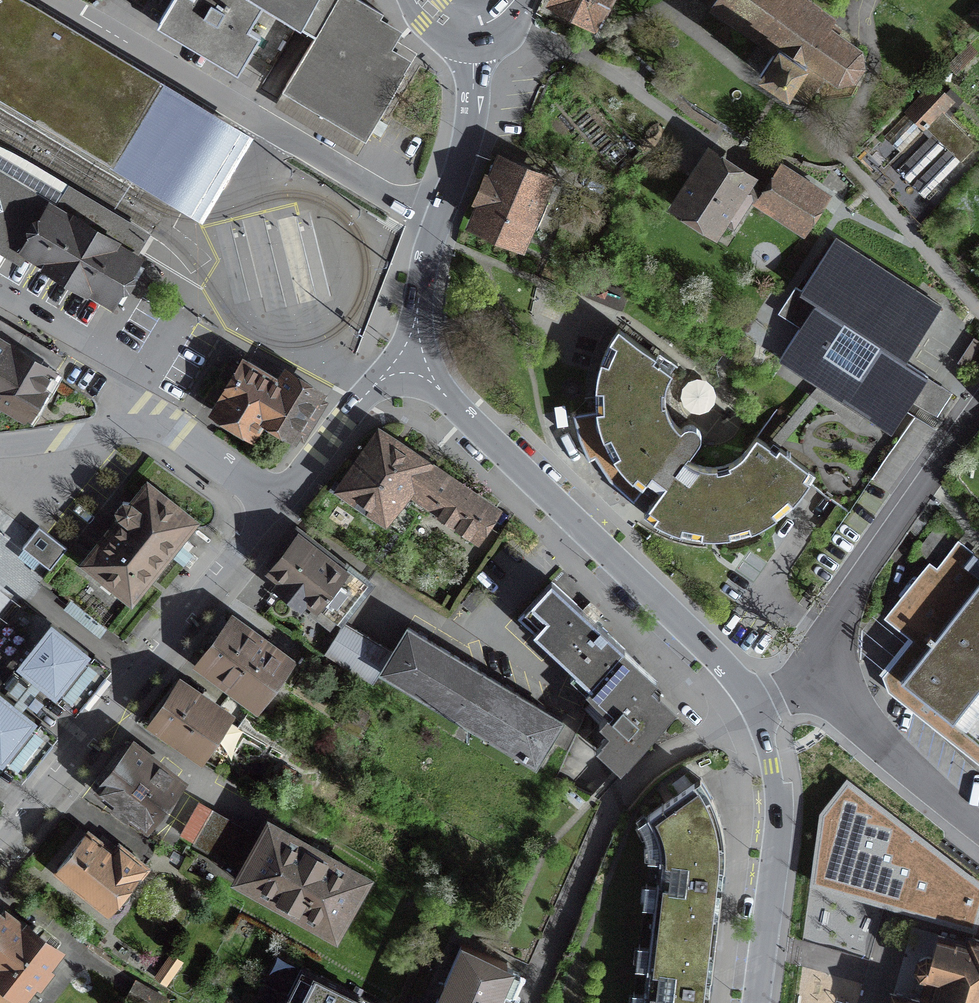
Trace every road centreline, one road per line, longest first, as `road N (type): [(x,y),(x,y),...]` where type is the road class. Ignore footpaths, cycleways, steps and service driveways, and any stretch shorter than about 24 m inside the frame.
road 1 (secondary): [(755,707),(456,406),(417,355)]
road 2 (residential): [(52,0),(438,221)]
road 3 (residential): [(276,502),(0,846)]
road 4 (residential): [(815,681),(843,610),(978,402)]
road 5 (secondary): [(756,1002),(777,821),(755,707)]
road 6 (residential): [(276,502),(178,433),(0,444)]
road 7 (residential): [(978,826),(815,681)]
road 8 (secondary): [(438,221),(466,141),(473,26)]
road 9 (residential): [(370,389),(276,502)]
road 10 (secondary): [(417,355),(419,297),(438,221)]

